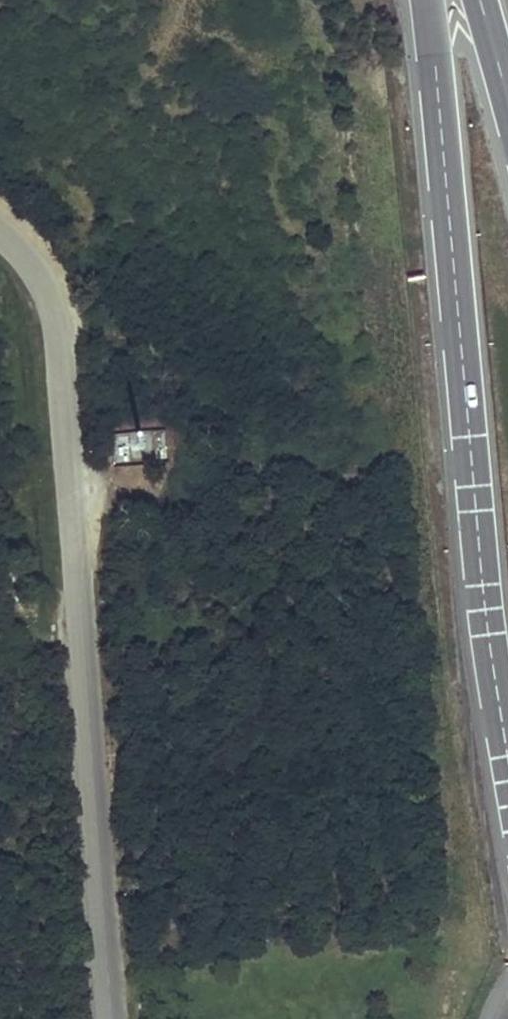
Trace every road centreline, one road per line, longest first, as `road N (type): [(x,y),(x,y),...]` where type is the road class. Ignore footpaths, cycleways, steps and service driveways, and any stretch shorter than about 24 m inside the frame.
road 1 (trunk): [(424,0),(475,539),(507,754)]

